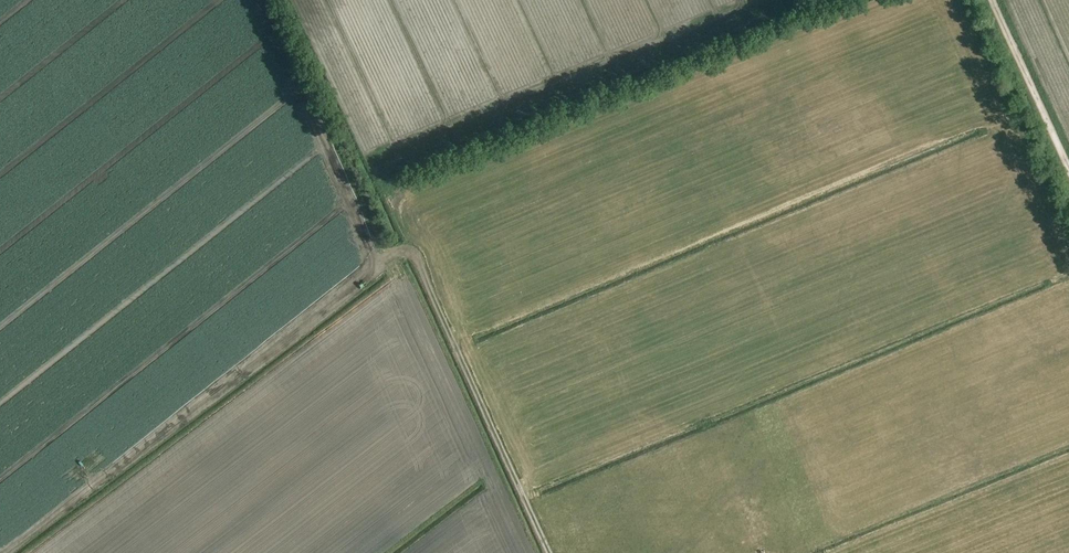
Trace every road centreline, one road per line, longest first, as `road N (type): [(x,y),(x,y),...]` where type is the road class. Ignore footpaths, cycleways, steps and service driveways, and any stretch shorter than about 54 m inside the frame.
road 1 (track): [(1068,170),(990,0)]

